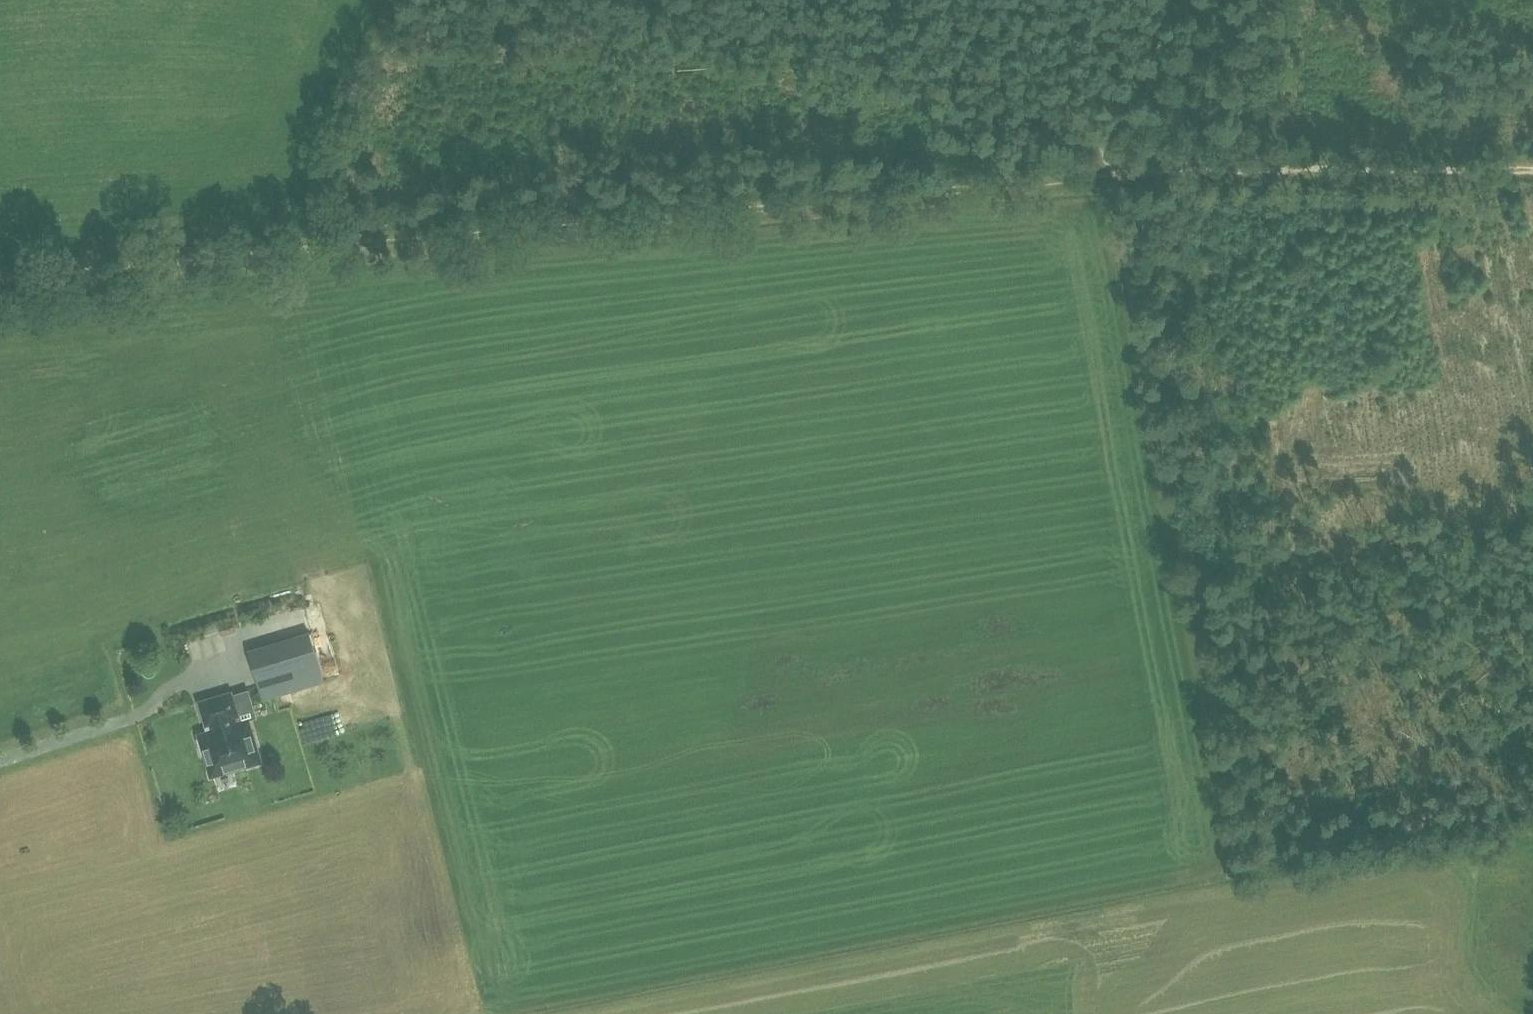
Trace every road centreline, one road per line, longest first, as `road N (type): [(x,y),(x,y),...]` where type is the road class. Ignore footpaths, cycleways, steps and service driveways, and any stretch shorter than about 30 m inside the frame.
road 1 (track): [(0,279),(1097,181)]
road 2 (track): [(1097,181),(1229,171),(1532,178)]

